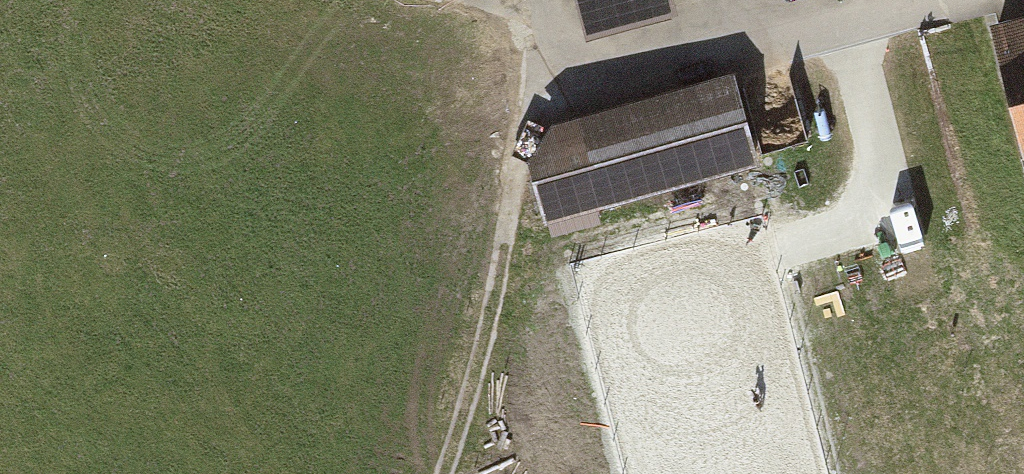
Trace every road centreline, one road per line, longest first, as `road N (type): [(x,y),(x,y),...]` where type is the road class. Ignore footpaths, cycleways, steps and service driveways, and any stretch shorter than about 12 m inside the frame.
road 1 (track): [(960,0),(744,60),(577,76),(528,21),(464,0)]
road 2 (track): [(446,473),(538,116),(577,76)]

